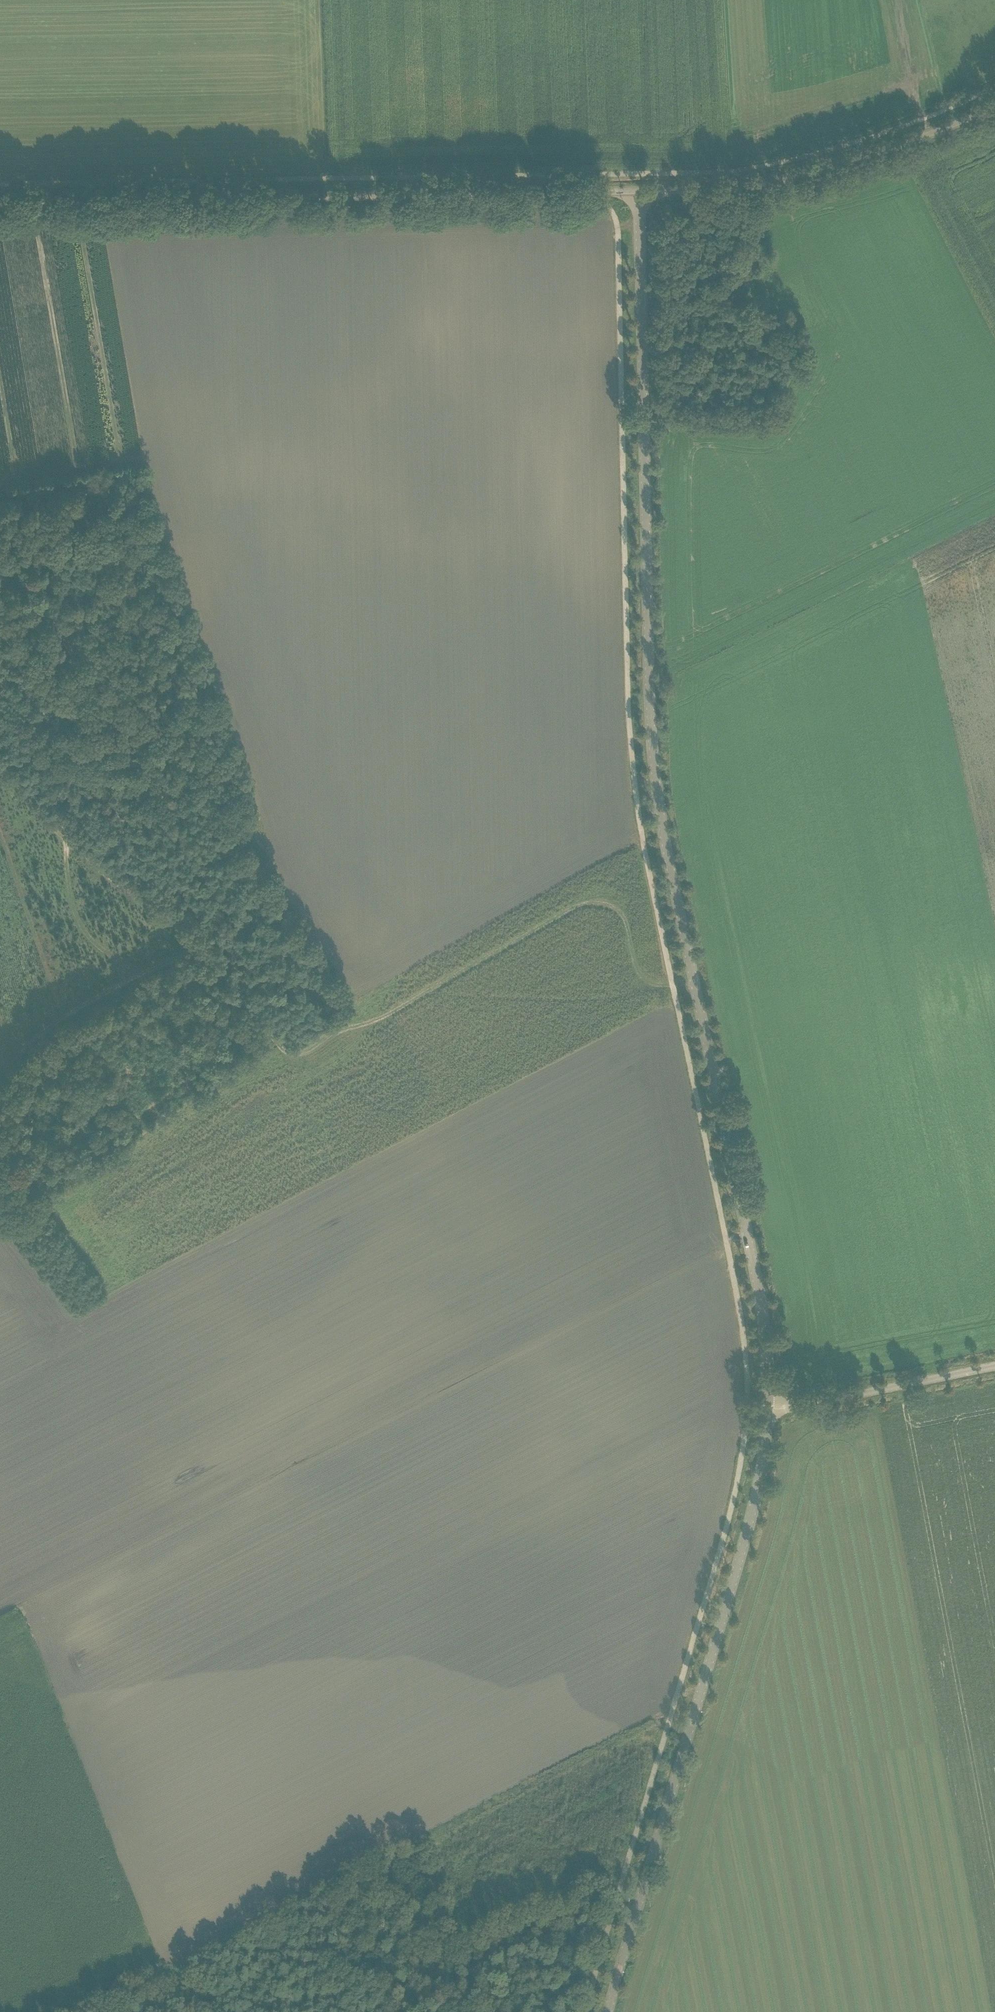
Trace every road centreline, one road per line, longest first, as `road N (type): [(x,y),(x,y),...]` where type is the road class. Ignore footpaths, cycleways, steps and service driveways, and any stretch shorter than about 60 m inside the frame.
road 1 (tertiary): [(766,1410),(760,1305),(654,756),(641,190)]
road 2 (track): [(0,538),(65,839),(189,942),(184,954),(77,1006),(0,1072)]
road 3 (tertiary): [(0,202),(641,190)]
road 4 (tertiary): [(611,2011),(753,1510),(766,1410)]
road 5 (tertiary): [(641,190),(809,177),(867,162),(994,106)]
road 6 (unclassified): [(766,1410),(994,1367)]
road 7 (track): [(65,839),(75,912),(90,939),(131,977)]
road 8 (track): [(189,942),(281,1048)]

